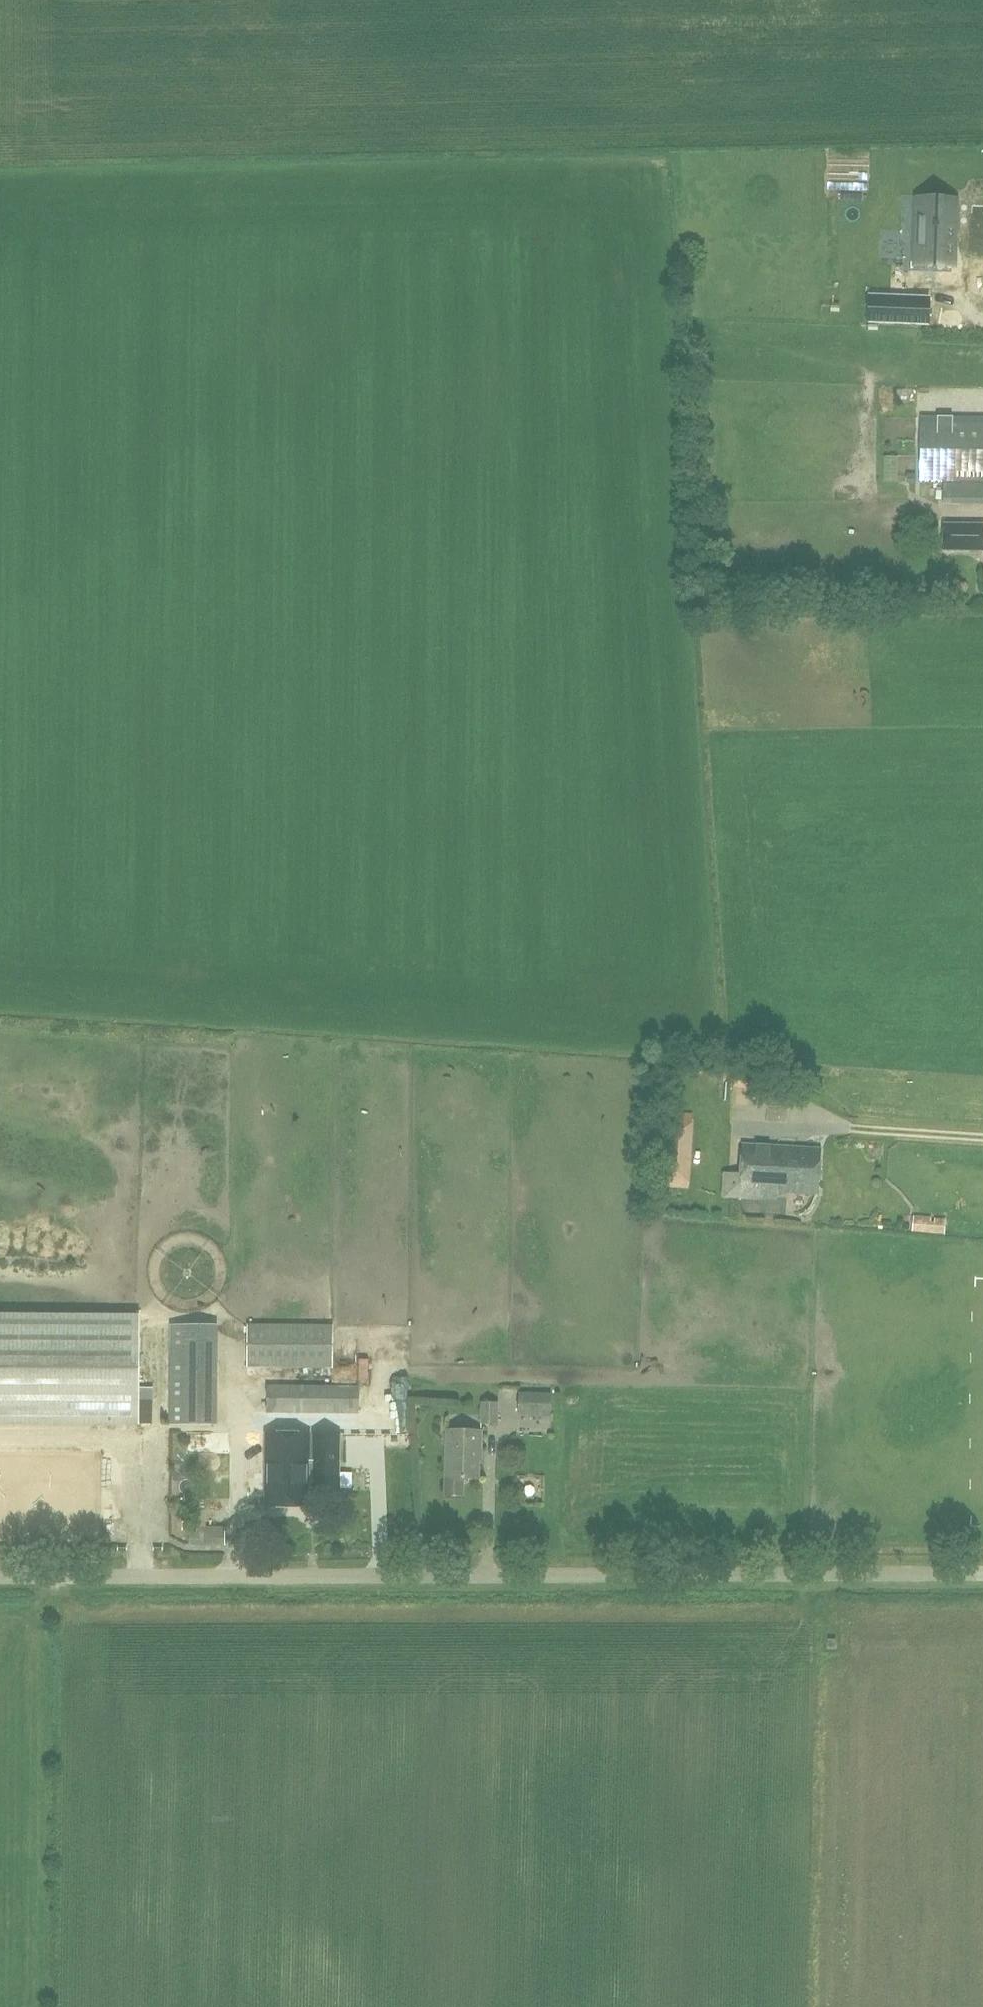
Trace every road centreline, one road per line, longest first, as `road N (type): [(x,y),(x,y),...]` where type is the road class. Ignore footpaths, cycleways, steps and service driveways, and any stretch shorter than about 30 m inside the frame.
road 1 (unclassified): [(982,1575),(0,1578)]

